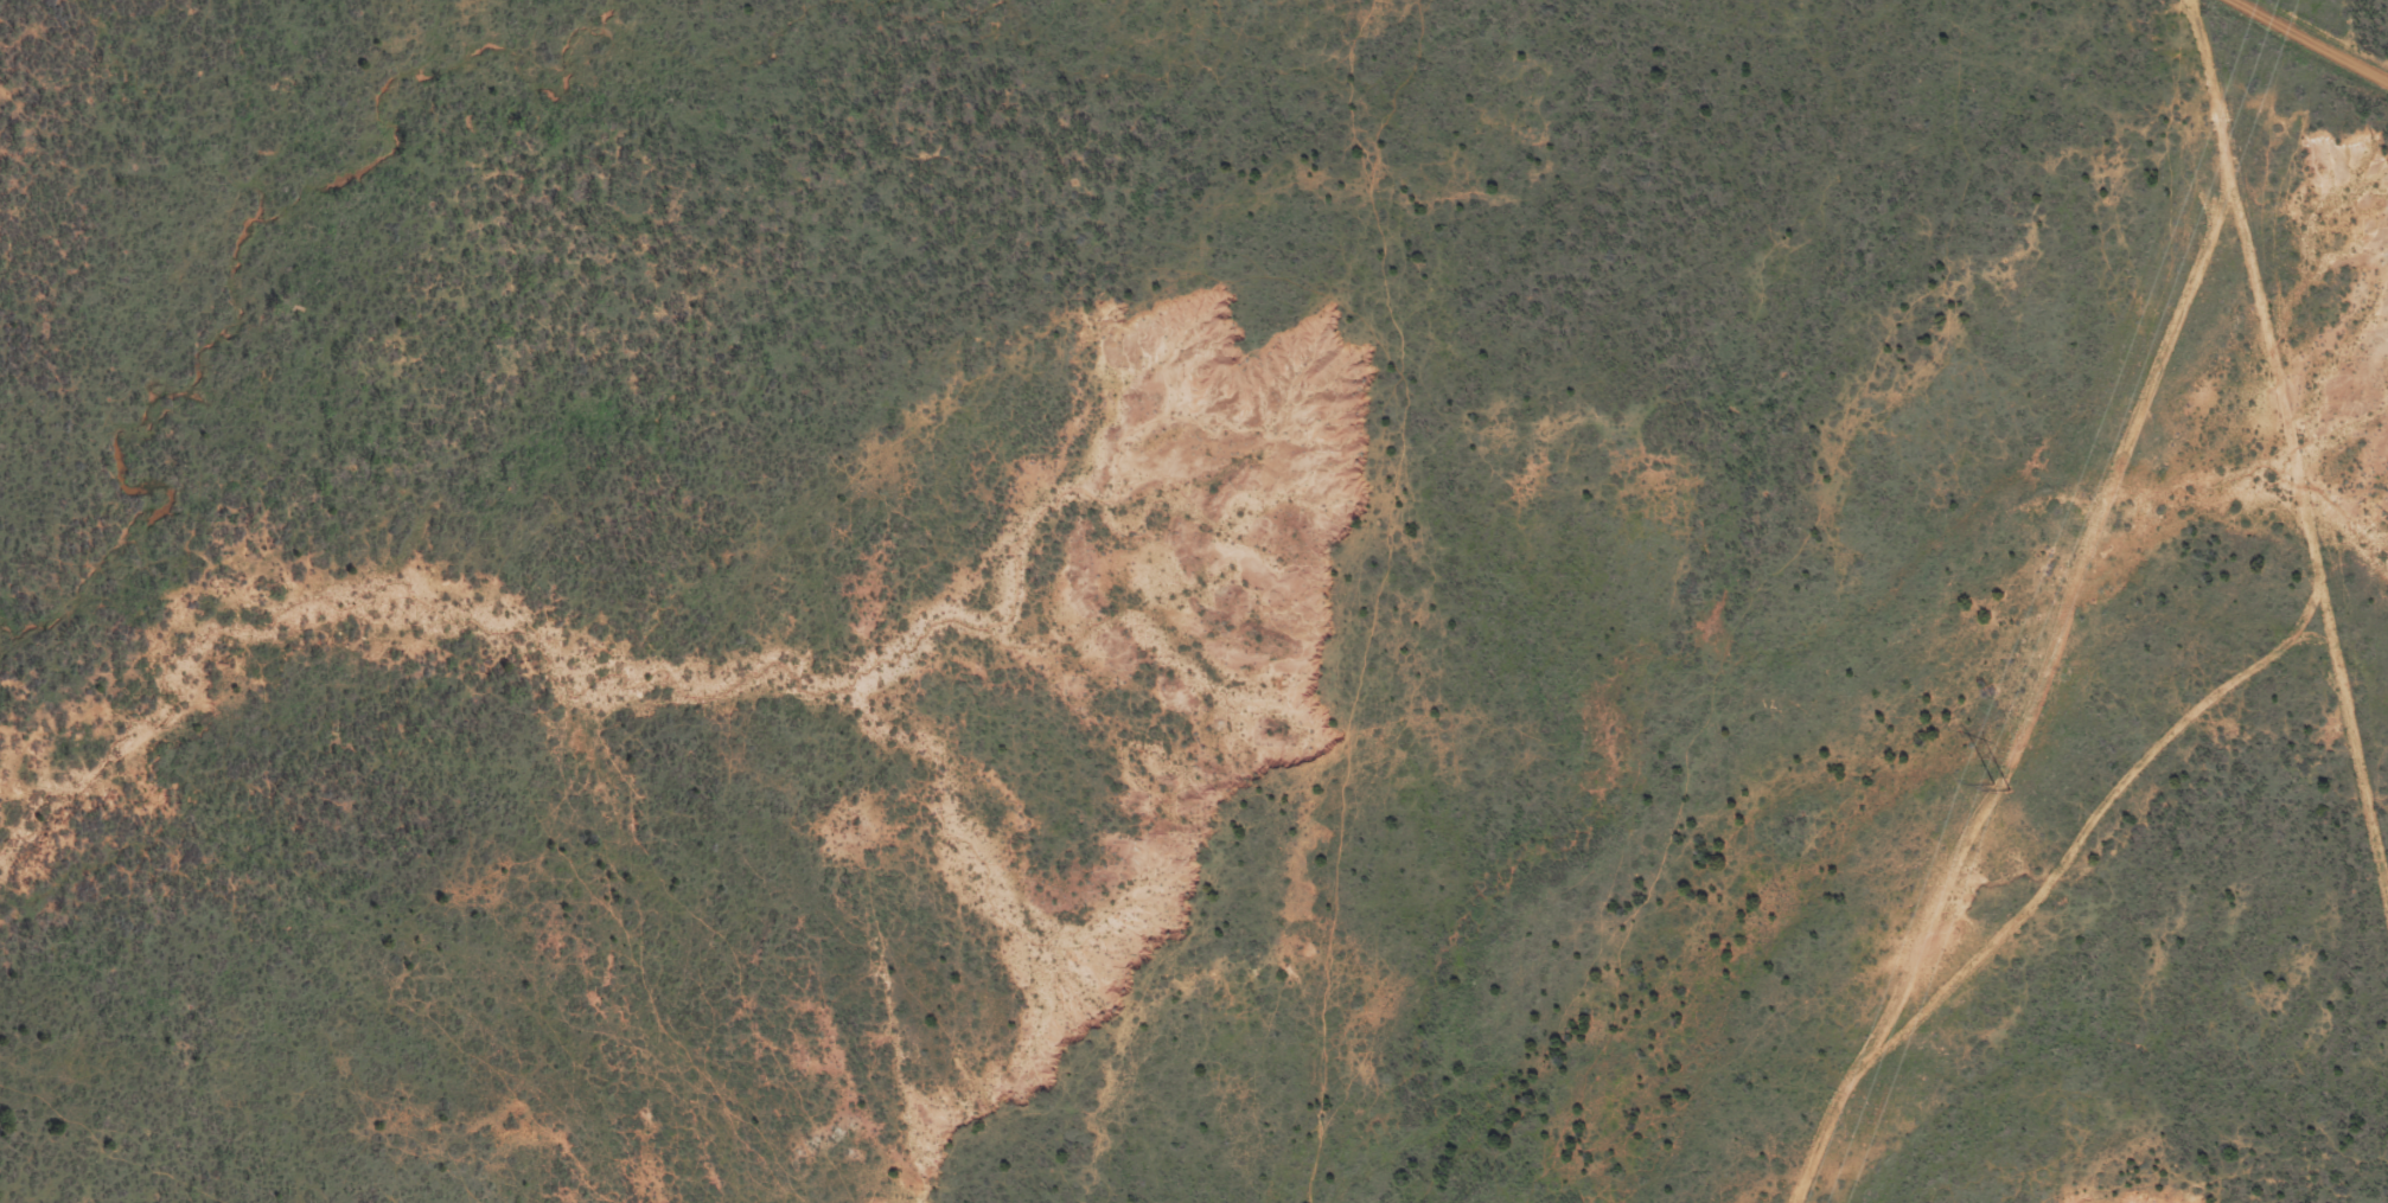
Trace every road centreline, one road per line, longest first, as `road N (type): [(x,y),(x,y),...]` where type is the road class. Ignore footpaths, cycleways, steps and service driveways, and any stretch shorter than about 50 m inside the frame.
road 1 (residential): [(2189,0),(2387,114)]

